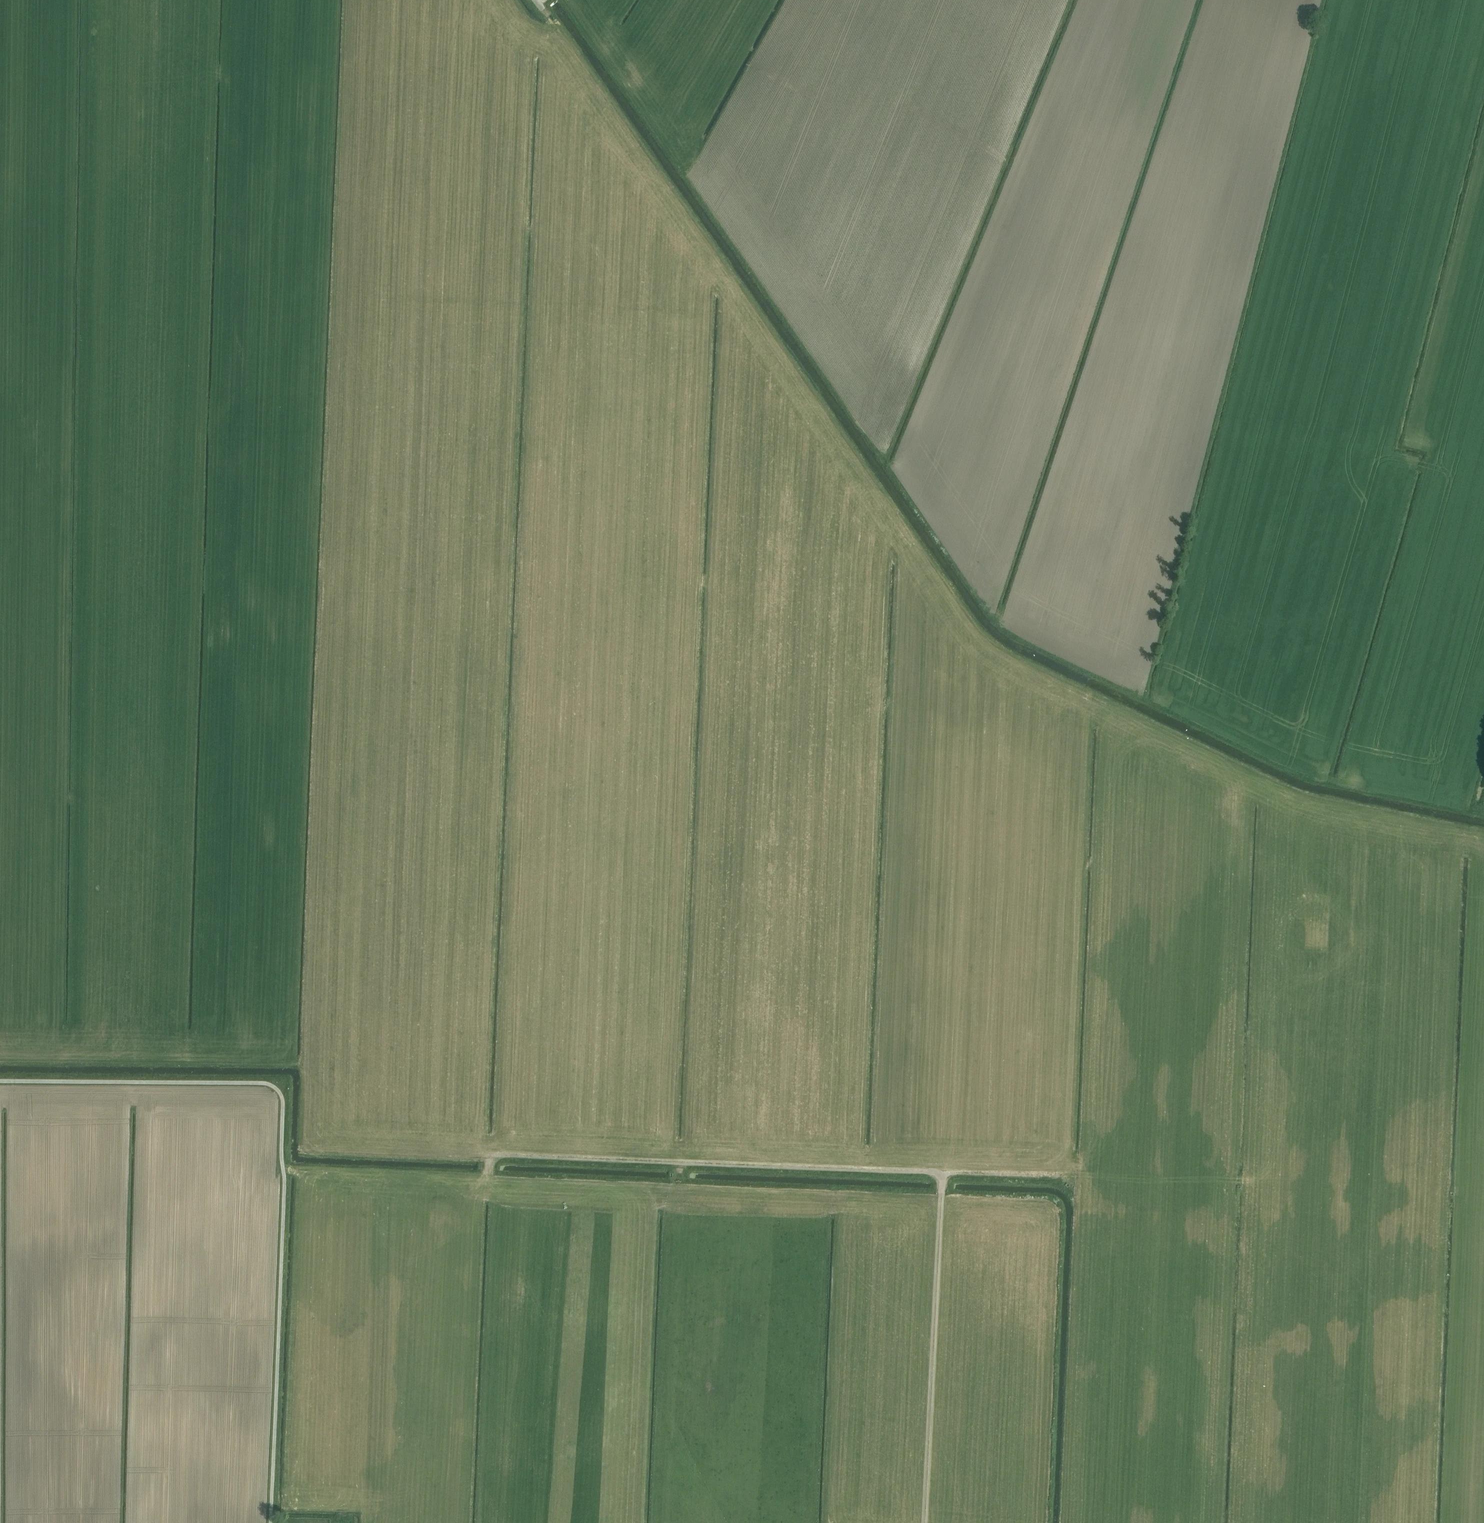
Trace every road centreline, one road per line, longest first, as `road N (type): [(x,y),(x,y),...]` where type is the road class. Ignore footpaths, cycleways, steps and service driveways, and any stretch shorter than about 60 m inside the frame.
road 1 (track): [(924,1522),(941,1173),(495,1157)]
road 2 (track): [(941,1173),(1068,1179)]

